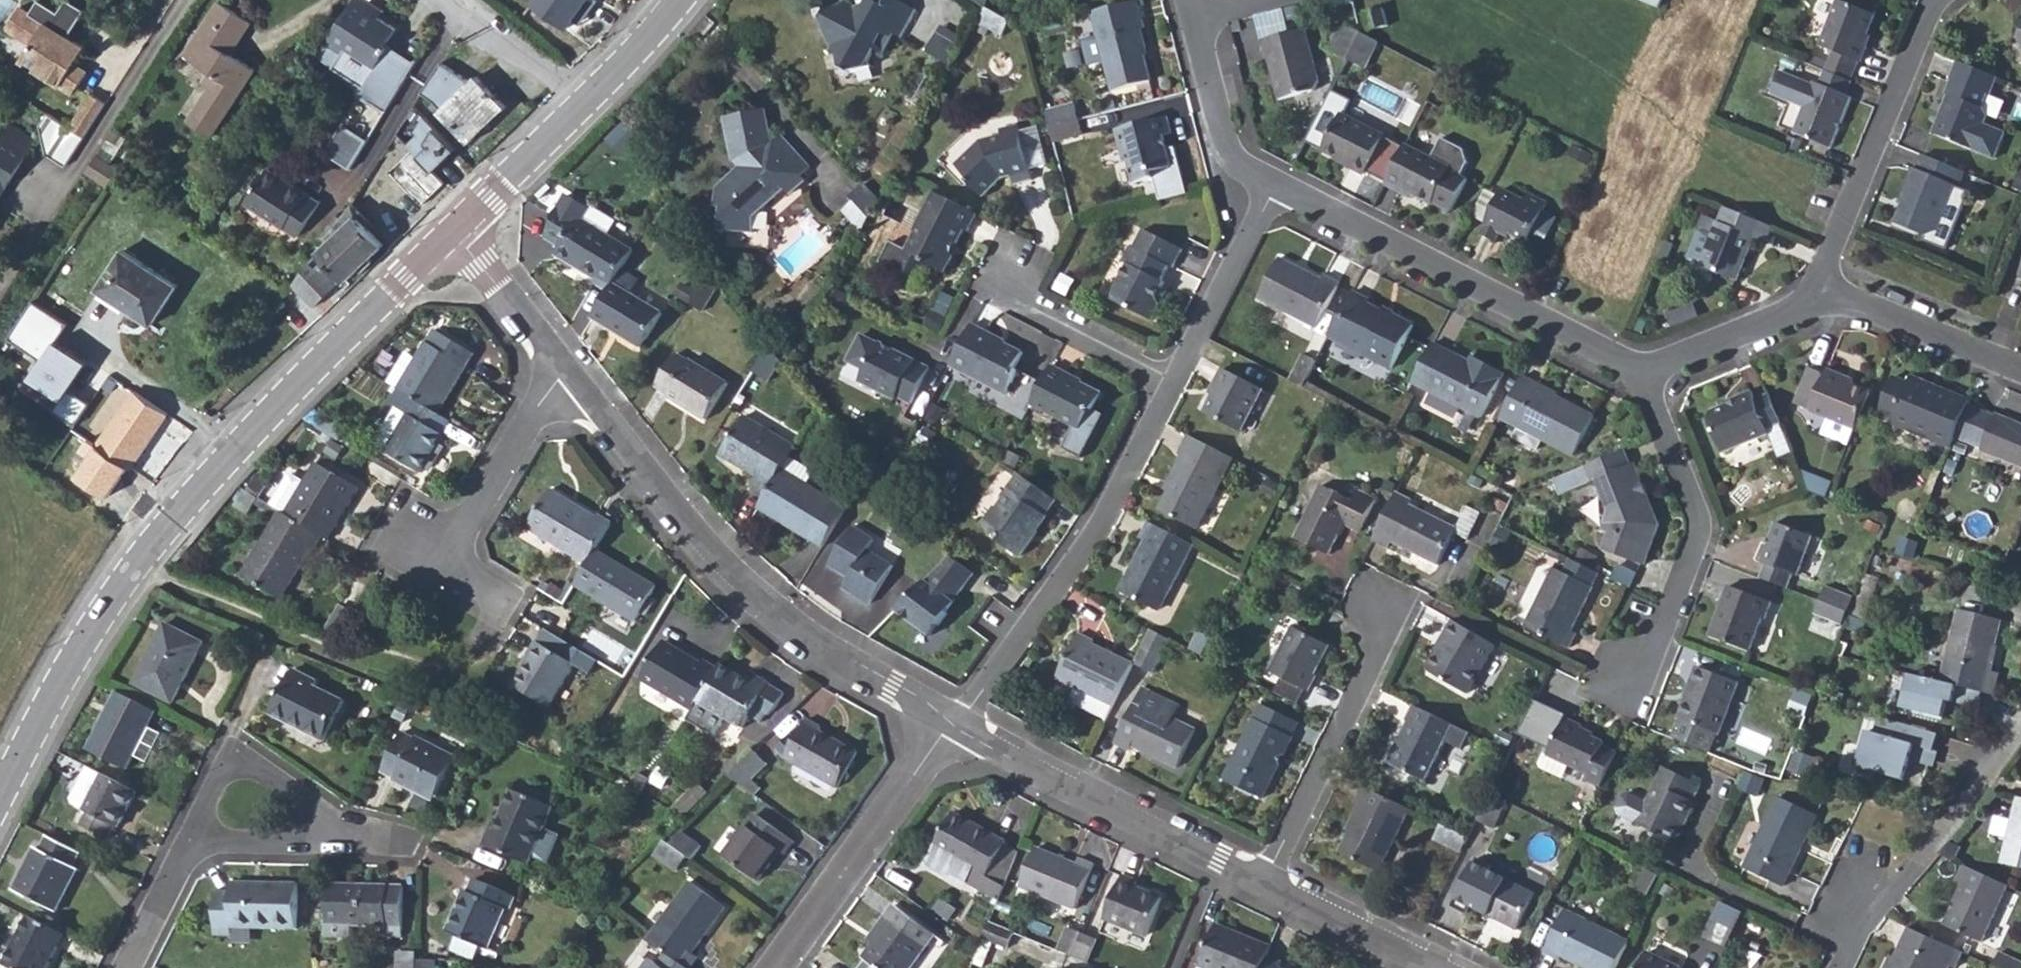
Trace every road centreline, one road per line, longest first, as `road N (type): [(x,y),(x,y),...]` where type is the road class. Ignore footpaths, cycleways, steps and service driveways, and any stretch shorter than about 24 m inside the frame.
road 1 (tertiary): [(0,802),(124,581),(320,366),(456,233)]
road 2 (residential): [(572,373),(653,477),(790,623),(956,723)]
road 3 (residential): [(1643,377),(1275,184)]
road 4 (residential): [(956,723),(1116,502),(1171,392)]
road 5 (residential): [(1643,377),(1700,532),(1651,659),(1617,691)]
road 6 (residential): [(956,723),(1263,884)]
road 7 (residential): [(1821,291),(1936,0)]
road 8 (residential): [(956,723),(773,967)]
road 9 (residential): [(1263,884),(1379,650),(1376,609)]
road 10 (residential): [(1842,967),(1867,916),(2020,725)]
road 11 (residential): [(1012,266),(996,294),(1171,392)]
road 12 (residential): [(194,838),(223,769),(238,759),(256,761),(354,833)]
road 13 (residential): [(1171,392),(1275,184)]
road 14 (residential): [(572,373),(533,417),(451,559)]
road 15 (residential): [(2020,374),(1821,291)]
road 16 (residential): [(1821,291),(1643,377)]
road 17 (residential): [(1275,184),(1231,159),(1194,19)]
road 18 (tertiary): [(456,233),(591,99)]
road 19 (residential): [(1263,884),(1432,967)]
road 20 (residential): [(456,233),(572,373)]
road 21 (residential): [(591,99),(456,0)]
road 22 (residential): [(194,838),(354,833)]
road 23 (residential): [(130,967),(194,838)]
road 24 (tertiary): [(591,99),(682,0)]

